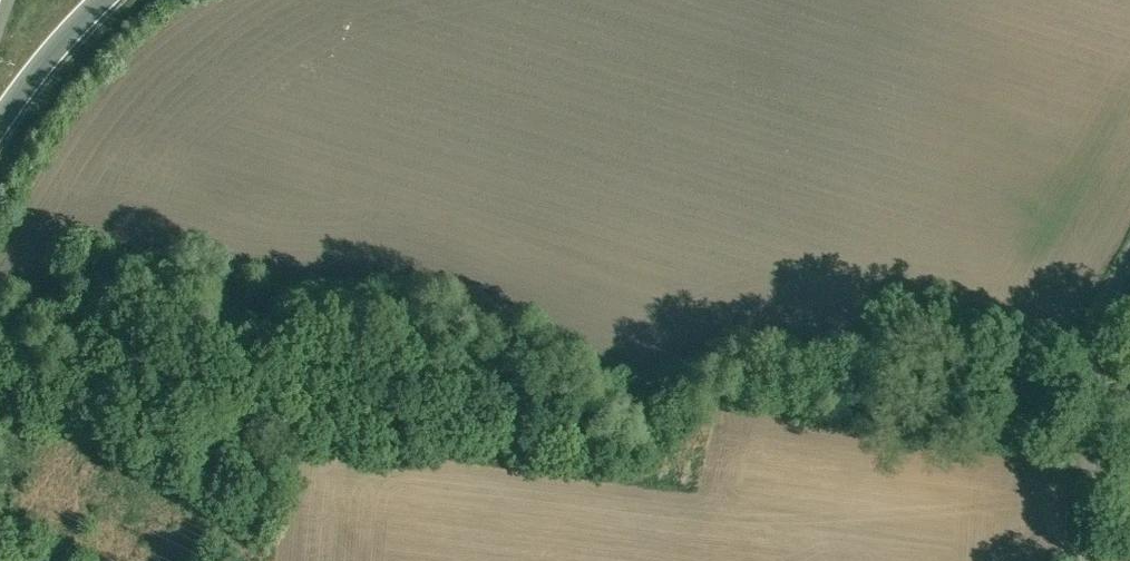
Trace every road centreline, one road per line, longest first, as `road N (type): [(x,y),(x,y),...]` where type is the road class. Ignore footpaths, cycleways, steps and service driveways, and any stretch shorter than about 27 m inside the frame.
road 1 (unclassified): [(1086,560),(1090,353),(1129,268)]
road 2 (motorway): [(0,114),(100,0)]

